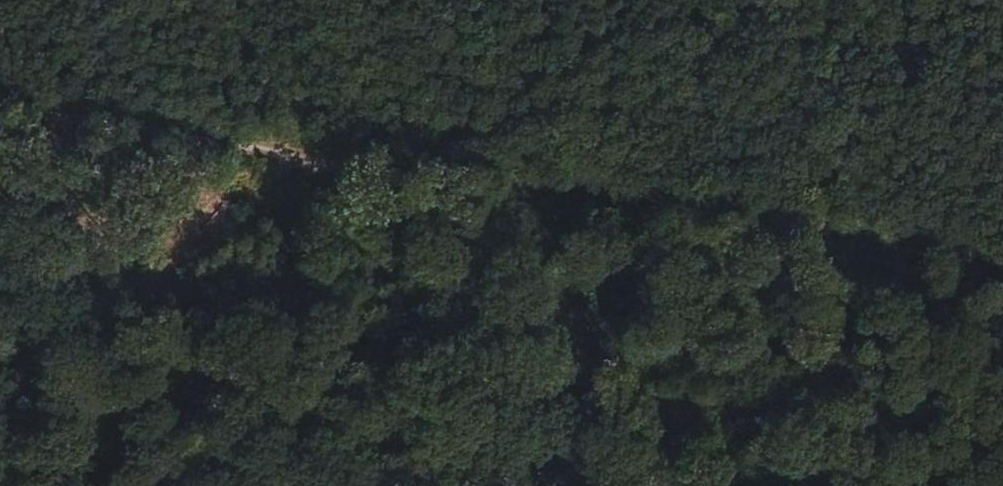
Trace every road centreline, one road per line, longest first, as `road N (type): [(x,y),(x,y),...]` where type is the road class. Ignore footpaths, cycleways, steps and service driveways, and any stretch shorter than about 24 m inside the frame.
road 1 (track): [(427,171),(1002,260)]
road 2 (track): [(0,103),(427,171)]
road 3 (track): [(771,0),(713,77),(490,140),(427,171)]
road 4 (track): [(0,353),(340,159)]
road 5 (track): [(372,485),(388,444),(427,171)]

